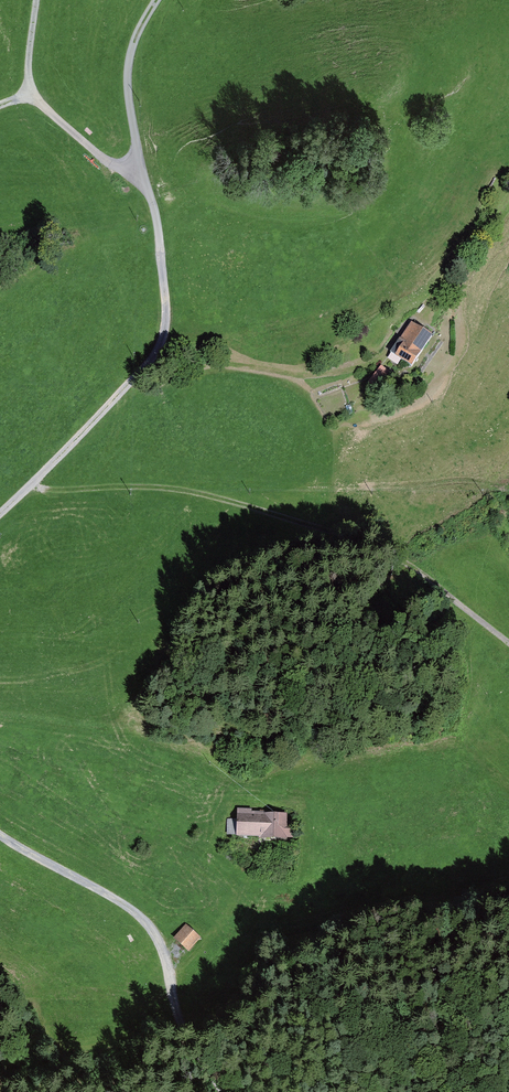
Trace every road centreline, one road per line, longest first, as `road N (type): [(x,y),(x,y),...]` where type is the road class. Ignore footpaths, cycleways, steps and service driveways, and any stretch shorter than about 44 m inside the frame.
road 1 (track): [(508,643),(395,556),(313,526),(160,487),(26,487)]
road 2 (track): [(26,487),(166,341),(169,305),(147,179)]
road 3 (track): [(223,1091),(193,1050),(153,928),(0,833)]
road 4 (track): [(147,179),(116,171),(28,96),(38,0)]
road 5 (track): [(147,179),(127,100),(128,67),(158,0)]

